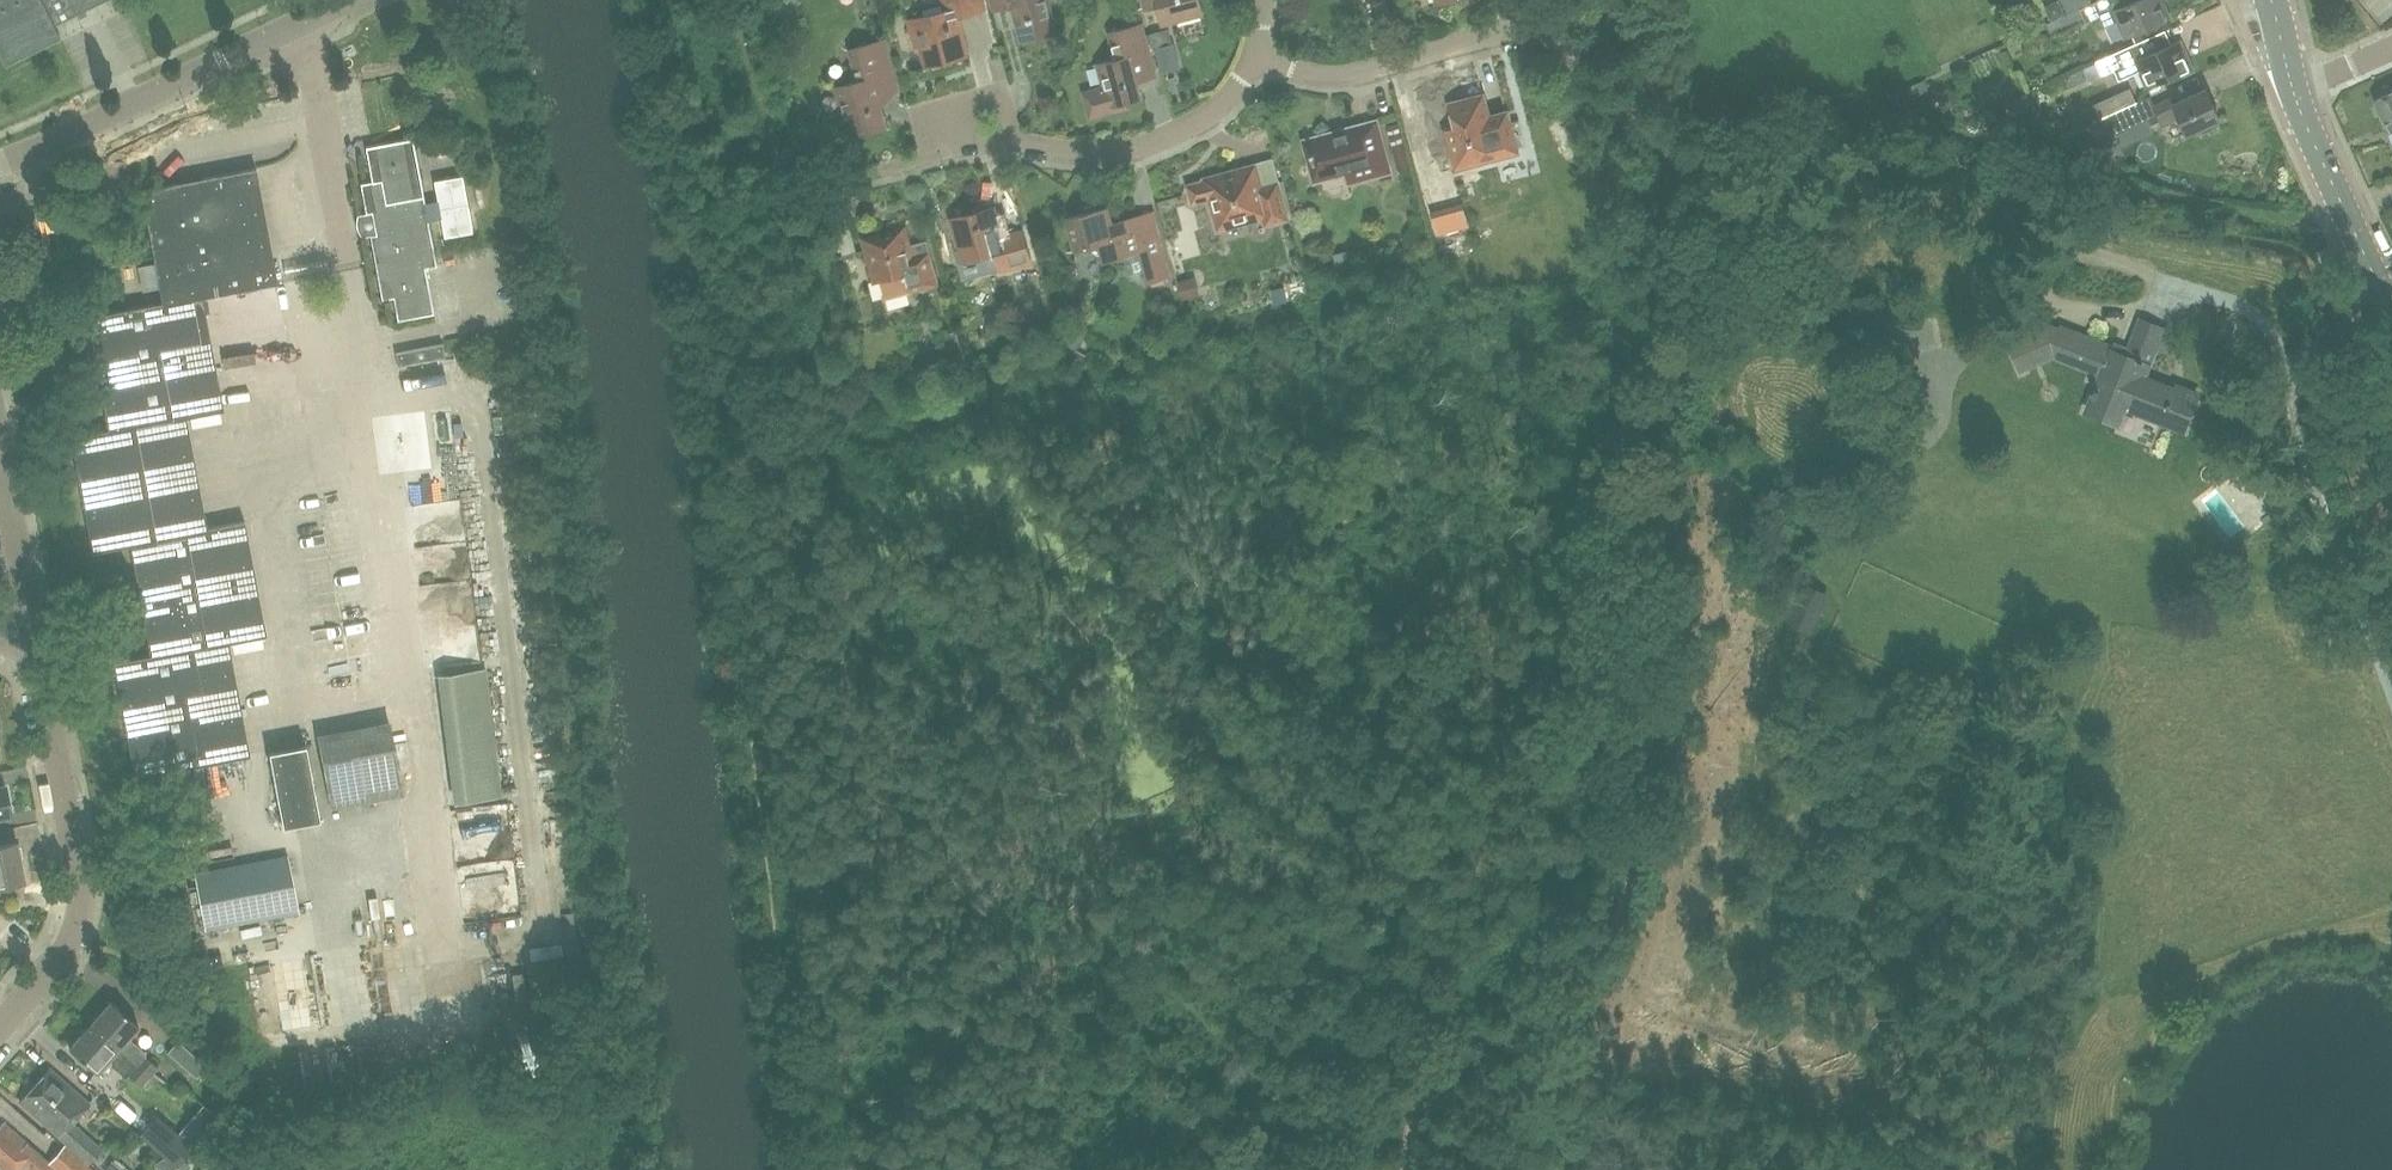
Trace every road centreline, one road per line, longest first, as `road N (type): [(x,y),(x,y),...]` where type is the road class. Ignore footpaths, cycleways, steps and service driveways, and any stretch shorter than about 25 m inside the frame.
road 1 (residential): [(0,1028),(73,943),(83,896),(34,634)]
road 2 (residential): [(0,165),(348,0)]
road 3 (residential): [(978,141),(1077,153),(1153,143),(1234,93),(1258,47)]
road 4 (residential): [(1258,47),(1323,77),(1501,33),(1536,35)]
road 5 (tertiary): [(2391,317),(2293,93)]
road 6 (residential): [(34,634),(0,451)]
road 7 (residential): [(826,189),(978,141)]

